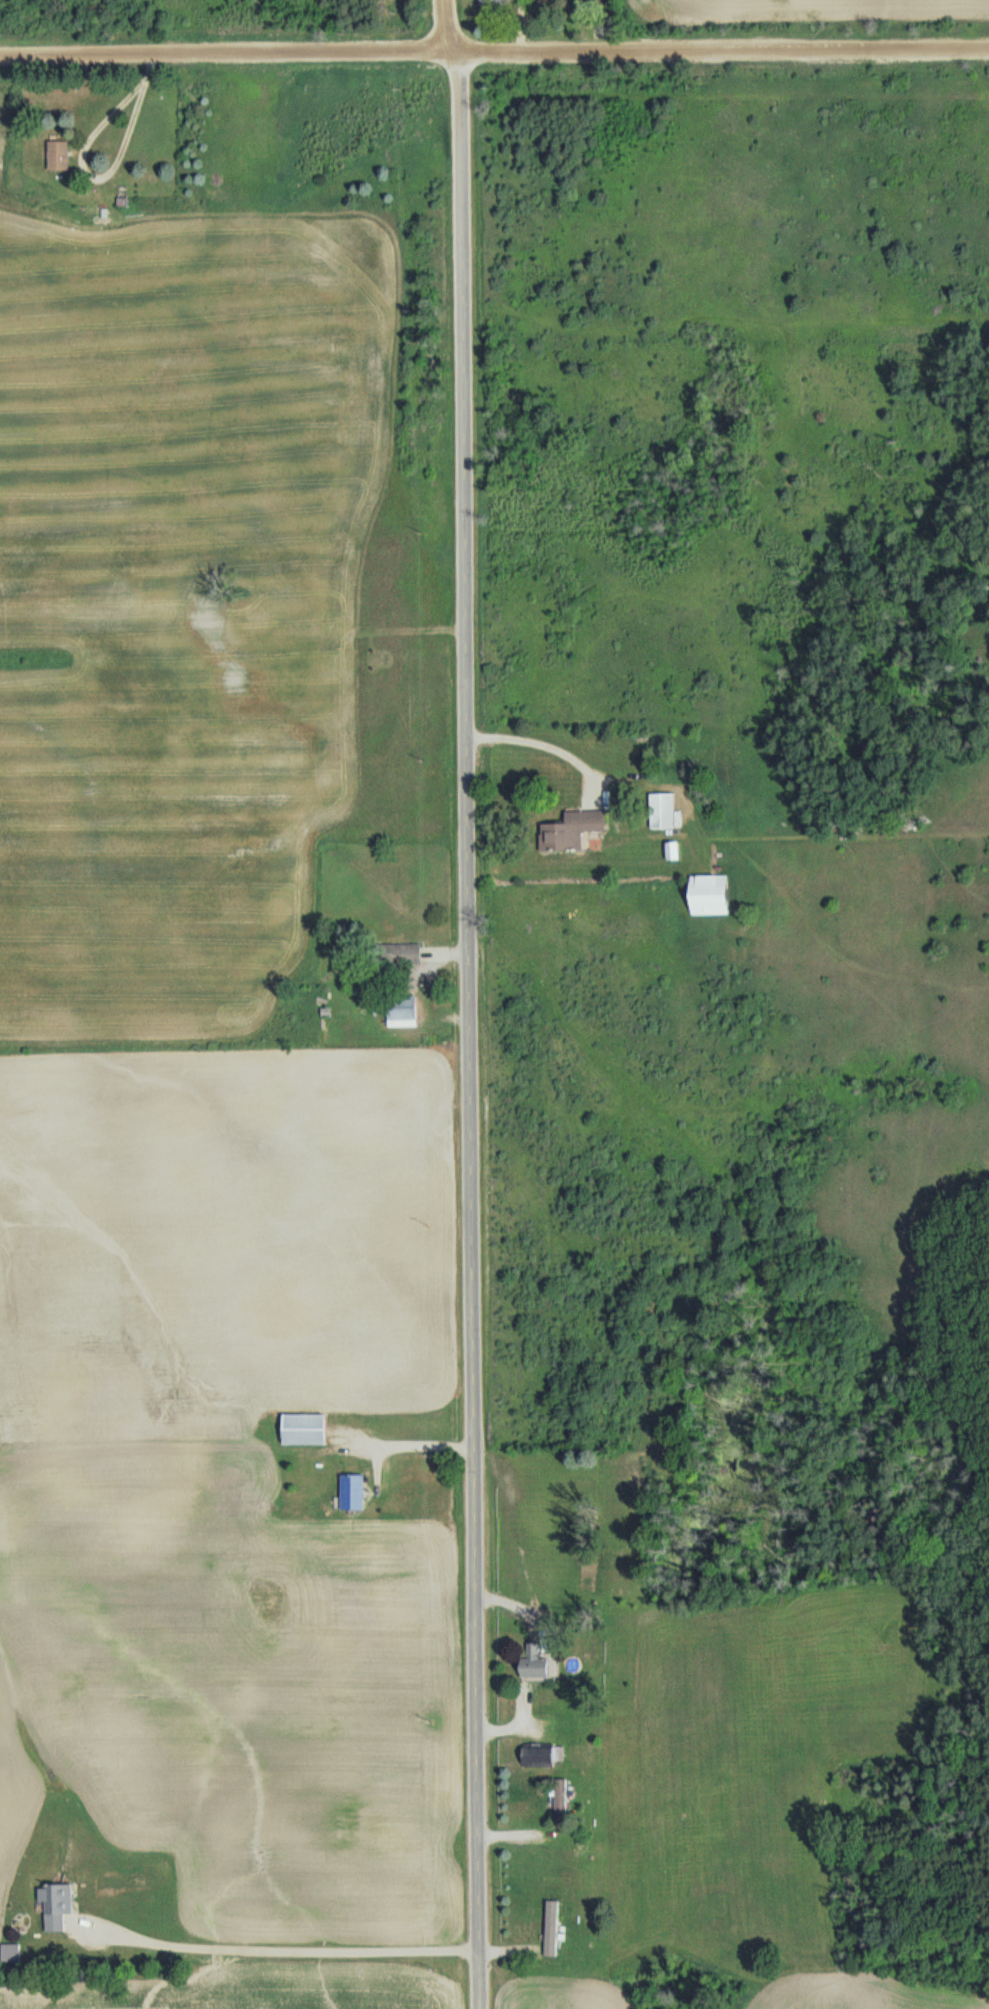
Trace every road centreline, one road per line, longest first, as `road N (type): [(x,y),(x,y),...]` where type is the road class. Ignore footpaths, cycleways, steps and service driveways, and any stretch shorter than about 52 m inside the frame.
road 1 (residential): [(477,2008),(455,49)]
road 2 (residential): [(0,53),(988,47)]

